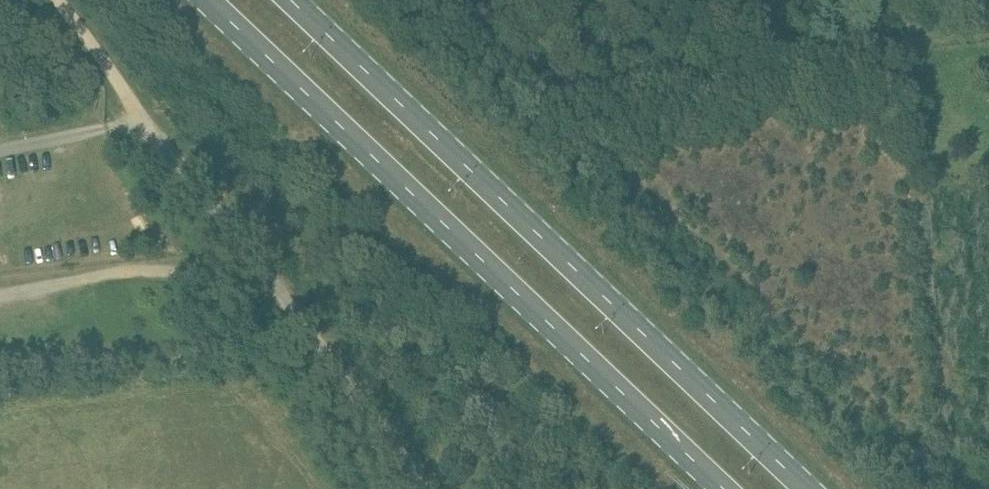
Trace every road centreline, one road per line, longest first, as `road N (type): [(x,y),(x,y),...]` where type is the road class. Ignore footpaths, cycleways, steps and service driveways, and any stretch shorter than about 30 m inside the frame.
road 1 (primary): [(809,488),(289,0)]
road 2 (primary): [(209,0),(724,488)]
road 3 (unclassified): [(140,113),(416,488)]
road 4 (track): [(253,261),(215,280),(125,274),(0,295)]
road 5 (track): [(51,0),(140,113)]

